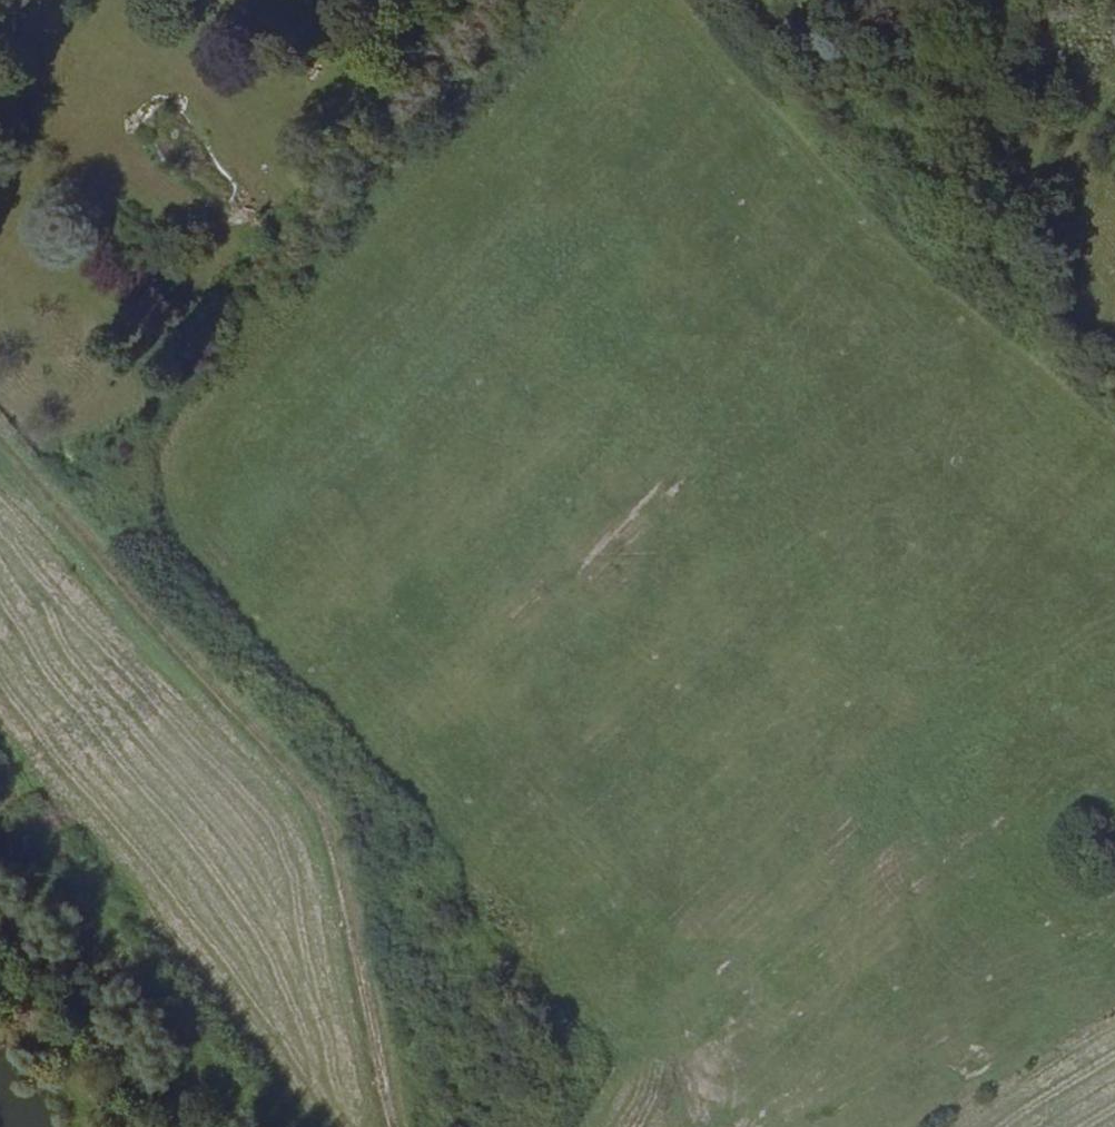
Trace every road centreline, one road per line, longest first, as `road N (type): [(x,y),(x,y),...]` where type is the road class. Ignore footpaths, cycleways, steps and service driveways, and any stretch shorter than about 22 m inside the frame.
road 1 (track): [(0,424),(314,786),(399,1126)]
road 2 (track): [(114,1126),(0,1014)]

